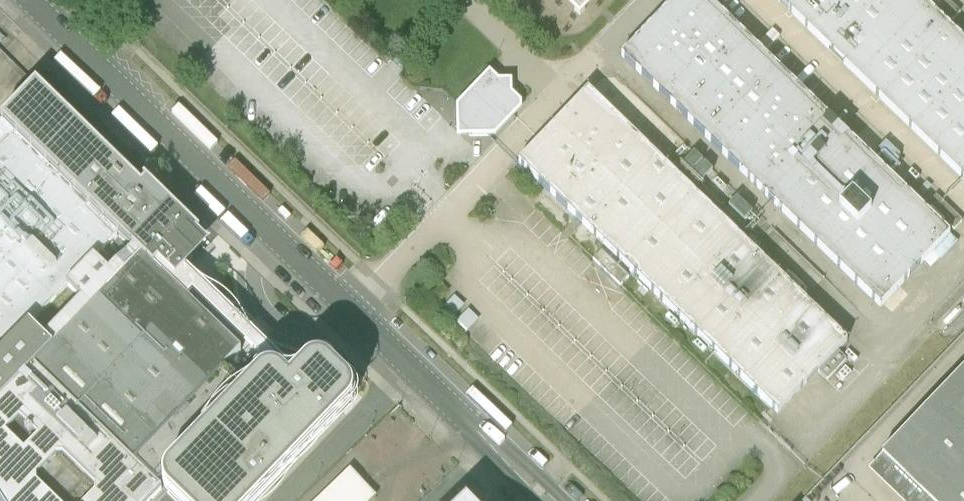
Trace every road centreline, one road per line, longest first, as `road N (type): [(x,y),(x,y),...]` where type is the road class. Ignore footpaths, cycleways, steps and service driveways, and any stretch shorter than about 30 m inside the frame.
road 1 (tertiary): [(37,0),(556,500)]

